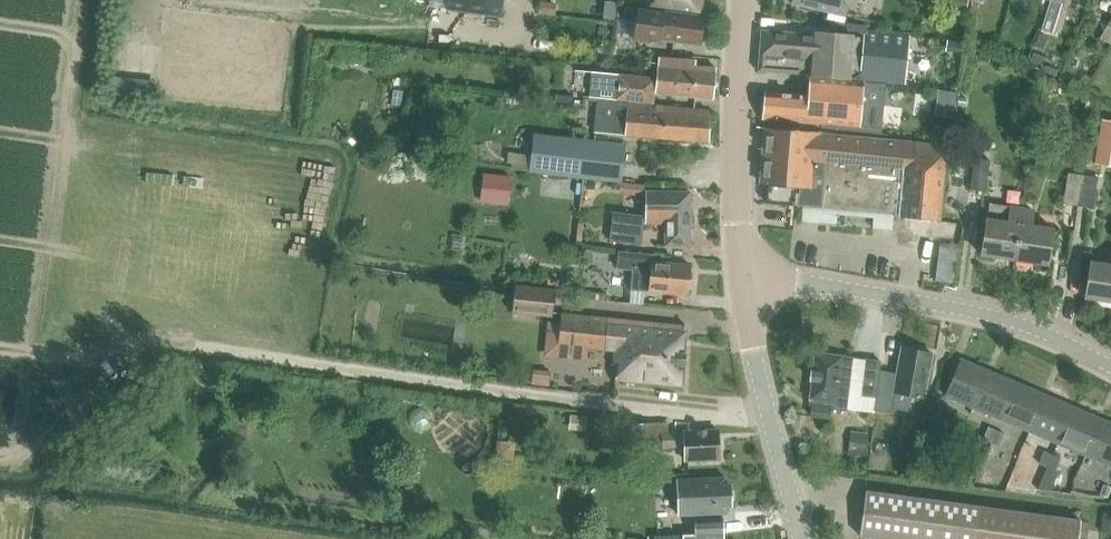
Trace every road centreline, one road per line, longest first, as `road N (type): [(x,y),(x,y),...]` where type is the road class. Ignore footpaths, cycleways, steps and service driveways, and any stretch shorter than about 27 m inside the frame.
road 1 (track): [(190,344),(471,389),(771,422)]
road 2 (residential): [(1110,370),(968,315),(744,279)]
road 3 (tertiary): [(744,279),(747,0)]
road 4 (tertiary): [(800,538),(744,279)]

